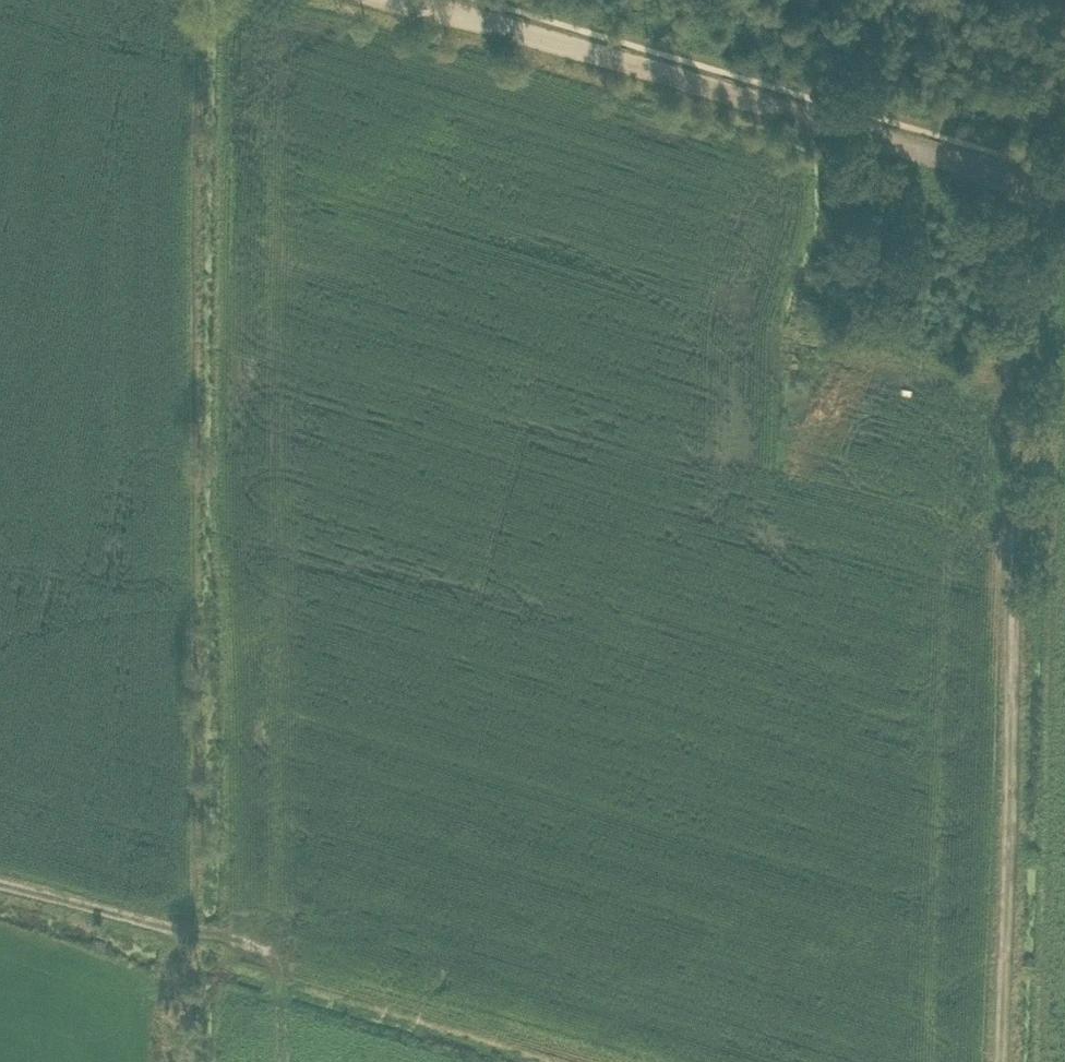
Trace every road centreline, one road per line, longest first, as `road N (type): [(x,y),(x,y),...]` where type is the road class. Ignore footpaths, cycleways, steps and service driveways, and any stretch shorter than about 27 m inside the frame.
road 1 (track): [(993,1061),(1020,184)]
road 2 (track): [(407,0),(900,146)]
road 3 (track): [(0,890),(186,950),(189,1061)]
road 4 (track): [(900,146),(1064,197)]

